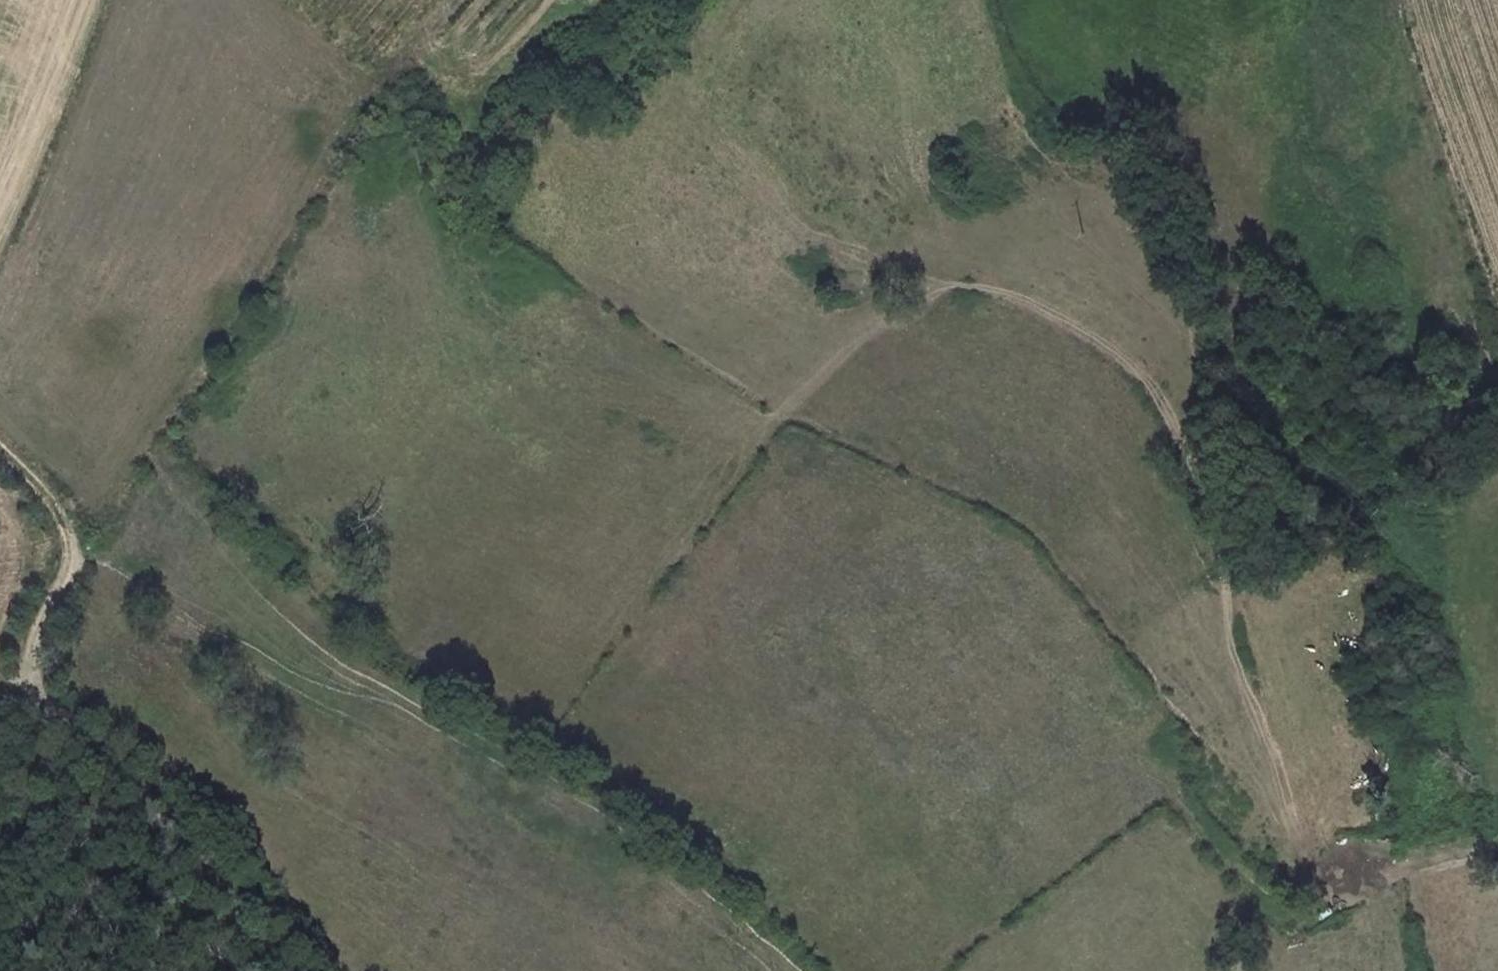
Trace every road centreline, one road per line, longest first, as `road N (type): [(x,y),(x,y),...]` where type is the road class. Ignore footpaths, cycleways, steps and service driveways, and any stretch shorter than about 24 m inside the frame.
road 1 (track): [(301,970),(276,917),(37,711)]
road 2 (track): [(37,711),(37,631),(73,556),(37,479),(0,446)]

